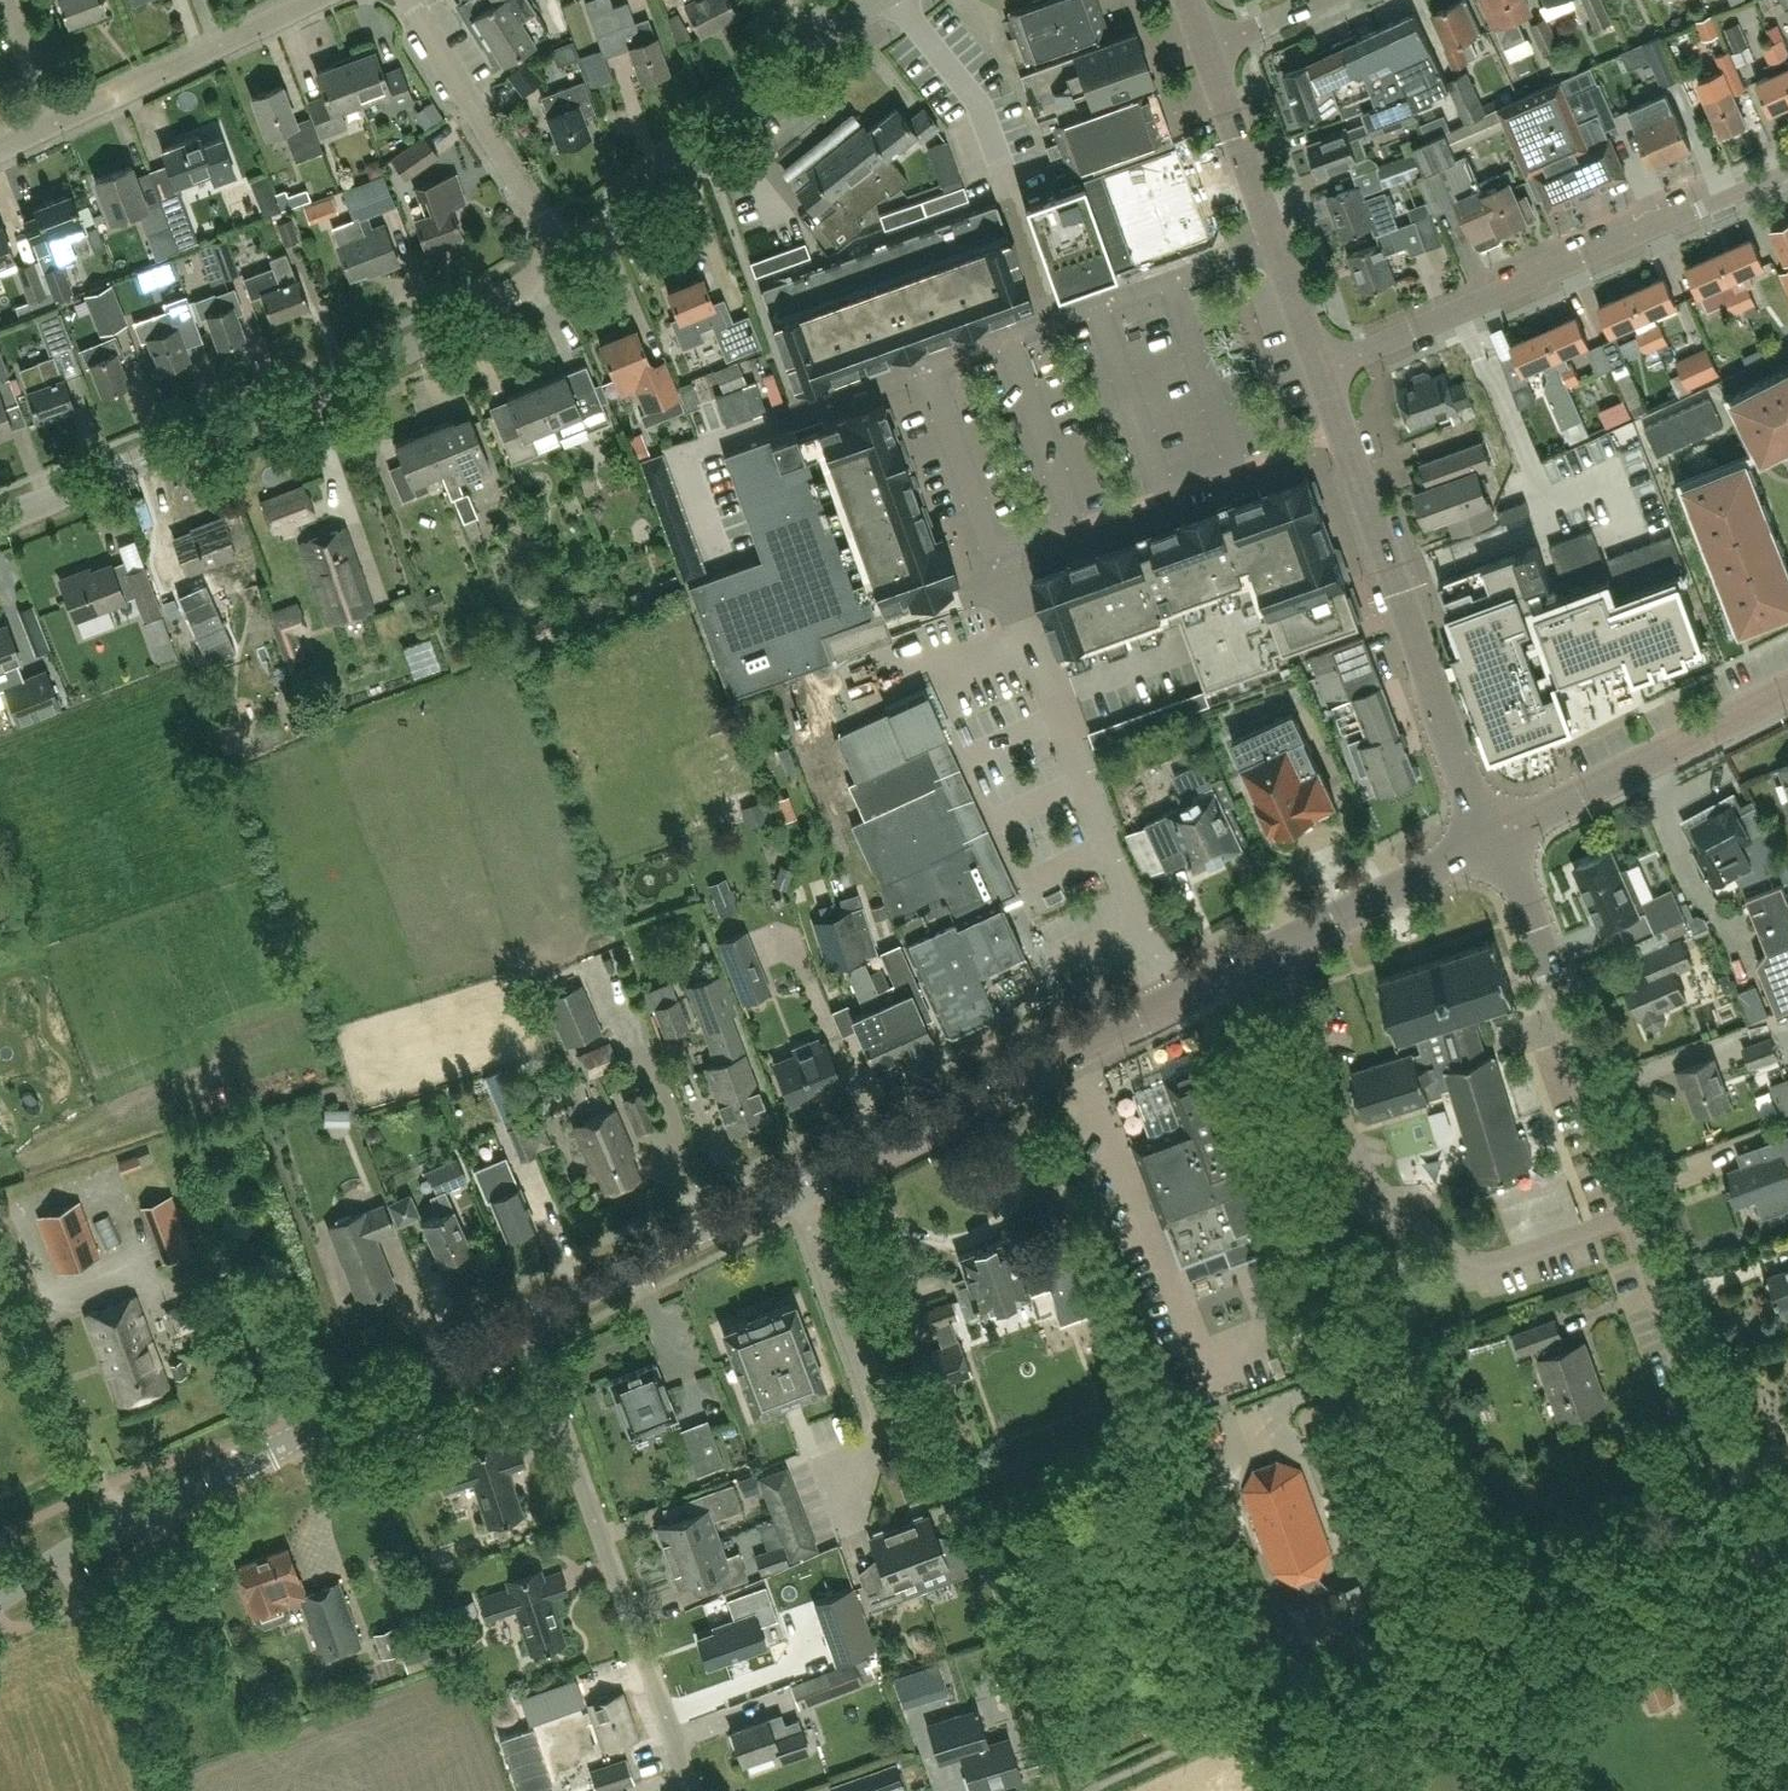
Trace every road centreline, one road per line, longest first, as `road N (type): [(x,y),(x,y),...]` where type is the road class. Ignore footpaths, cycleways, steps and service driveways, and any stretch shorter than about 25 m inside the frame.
road 1 (tertiary): [(1787,1629),(1499,840)]
road 2 (tertiary): [(0,523),(429,337),(567,254)]
road 3 (secondary): [(0,1601),(117,1531),(520,1323)]
road 4 (residential): [(1322,372),(1787,169)]
road 5 (secondary): [(1499,840),(1322,372)]
road 6 (residential): [(692,1790),(520,1323)]
road 7 (unclassified): [(1172,1002),(1045,700),(993,552)]
road 8 (secondary): [(799,1193),(1172,1002)]
road 9 (tertiary): [(567,254),(818,42),(880,0)]
road 10 (residential): [(799,1193),(882,1417),(874,1441),(820,1462),(844,1526)]
road 11 (unclassified): [(922,366),(1277,242)]
road 12 (secondary): [(1172,1002),(1499,840)]
road 13 (tertiary): [(1499,840),(1787,688)]
road 14 (secondary): [(520,1323),(680,1242),(799,1193)]
road 15 (residential): [(567,254),(405,0)]
road 16 (residential): [(54,122),(312,0)]
road 17 (unclassified): [(993,552),(922,366)]
road 18 (secondary): [(1277,242),(1208,56)]
road 19 (secondary): [(1322,372),(1277,242)]
road 20 (residential): [(1208,56),(1328,0)]
road 21 (residential): [(4,0),(54,122)]
road 22 (unclassified): [(922,366),(799,412)]

